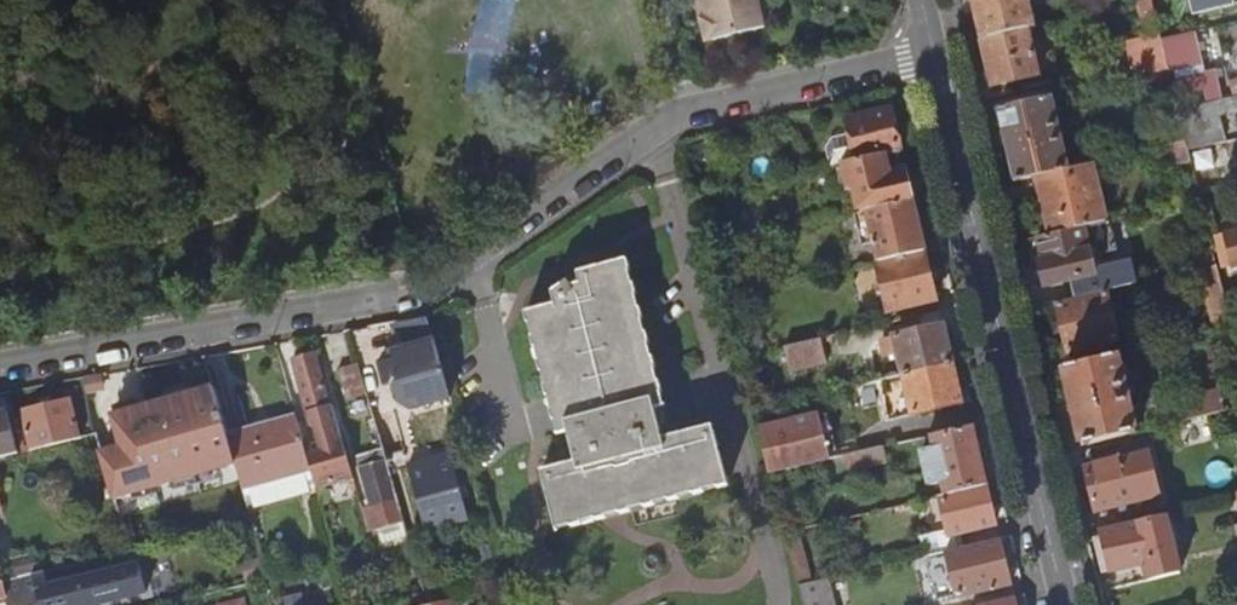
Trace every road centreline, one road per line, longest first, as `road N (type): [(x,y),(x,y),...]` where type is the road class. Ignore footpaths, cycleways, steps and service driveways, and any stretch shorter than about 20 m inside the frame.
road 1 (residential): [(0,366),(419,289),(680,111),(934,53)]
road 2 (residential): [(934,53),(1067,604)]

